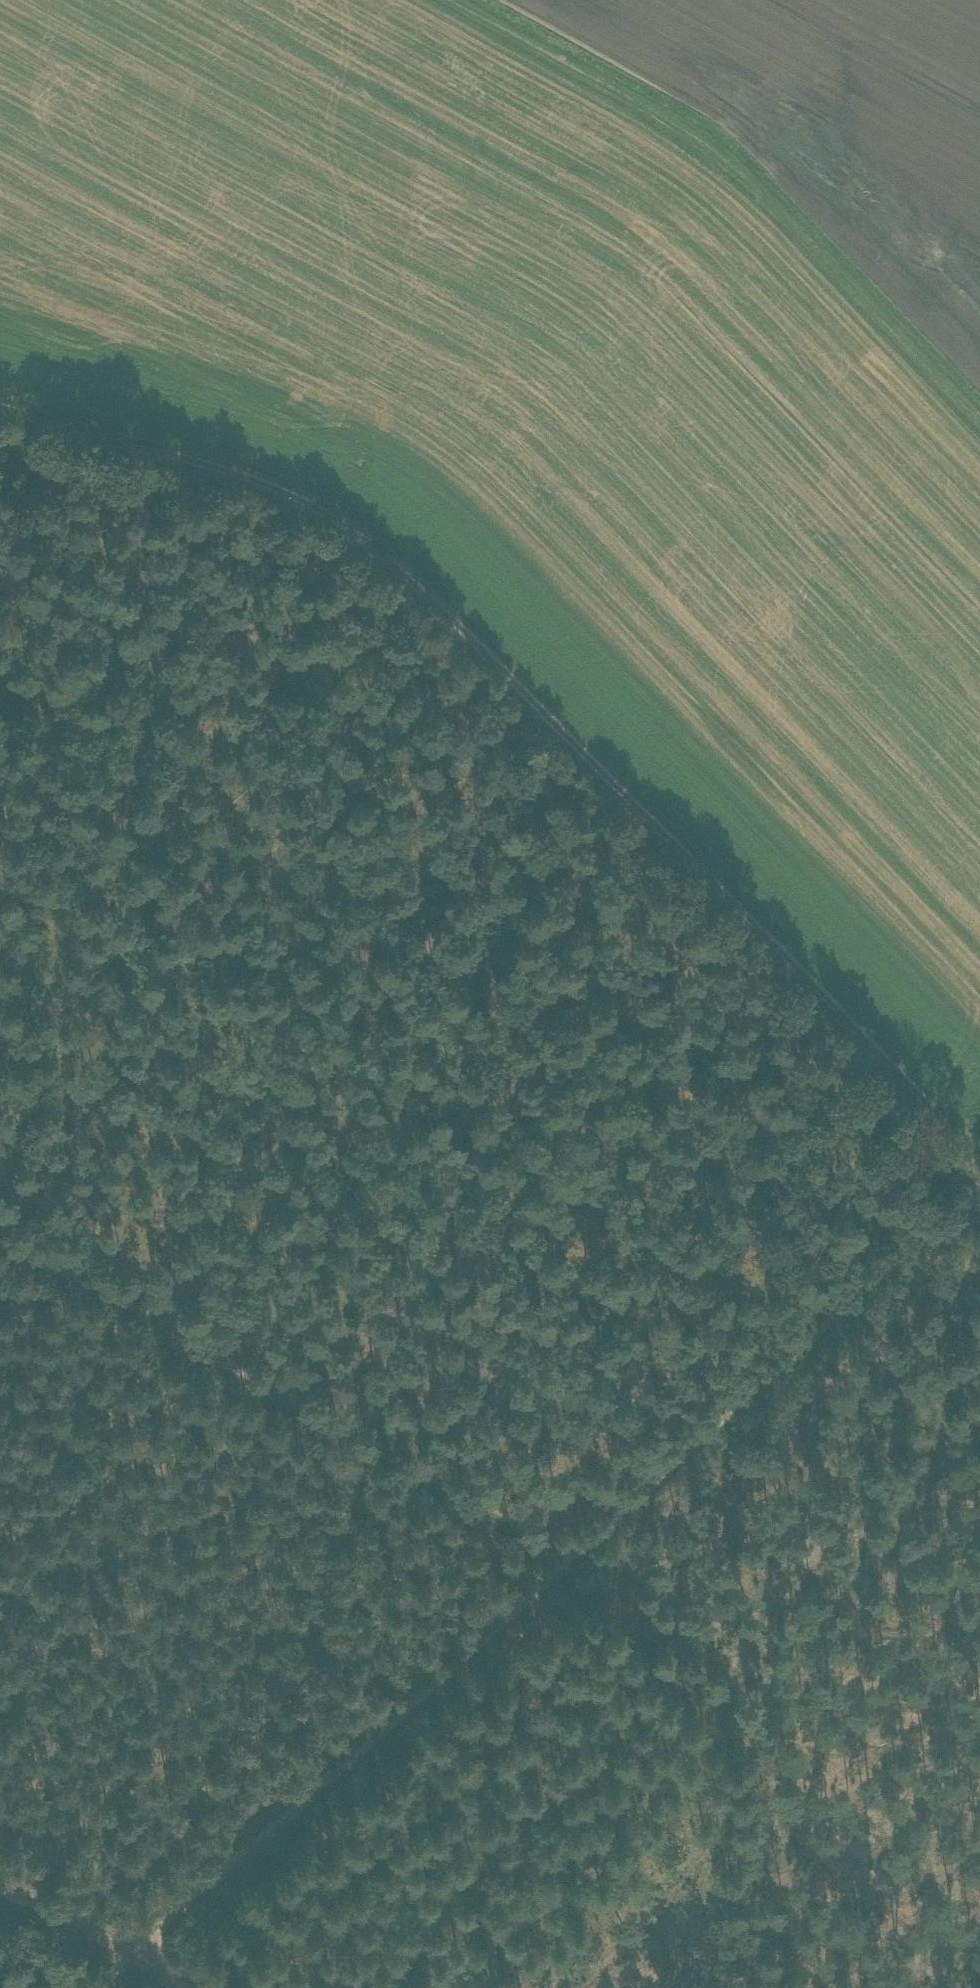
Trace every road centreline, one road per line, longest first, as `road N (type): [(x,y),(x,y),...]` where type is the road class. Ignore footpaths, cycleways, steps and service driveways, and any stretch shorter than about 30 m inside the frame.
road 1 (track): [(0,409),(233,476),(347,530),(443,613),(979,1178)]
road 2 (track): [(562,1565),(524,1533),(0,1236)]
road 3 (track): [(145,1953),(179,1908),(562,1565)]
road 4 (track): [(979,1191),(562,1565)]
road 5 (track): [(145,1953),(0,1883)]
road 6 (track): [(562,1565),(605,1593),(671,1661)]

